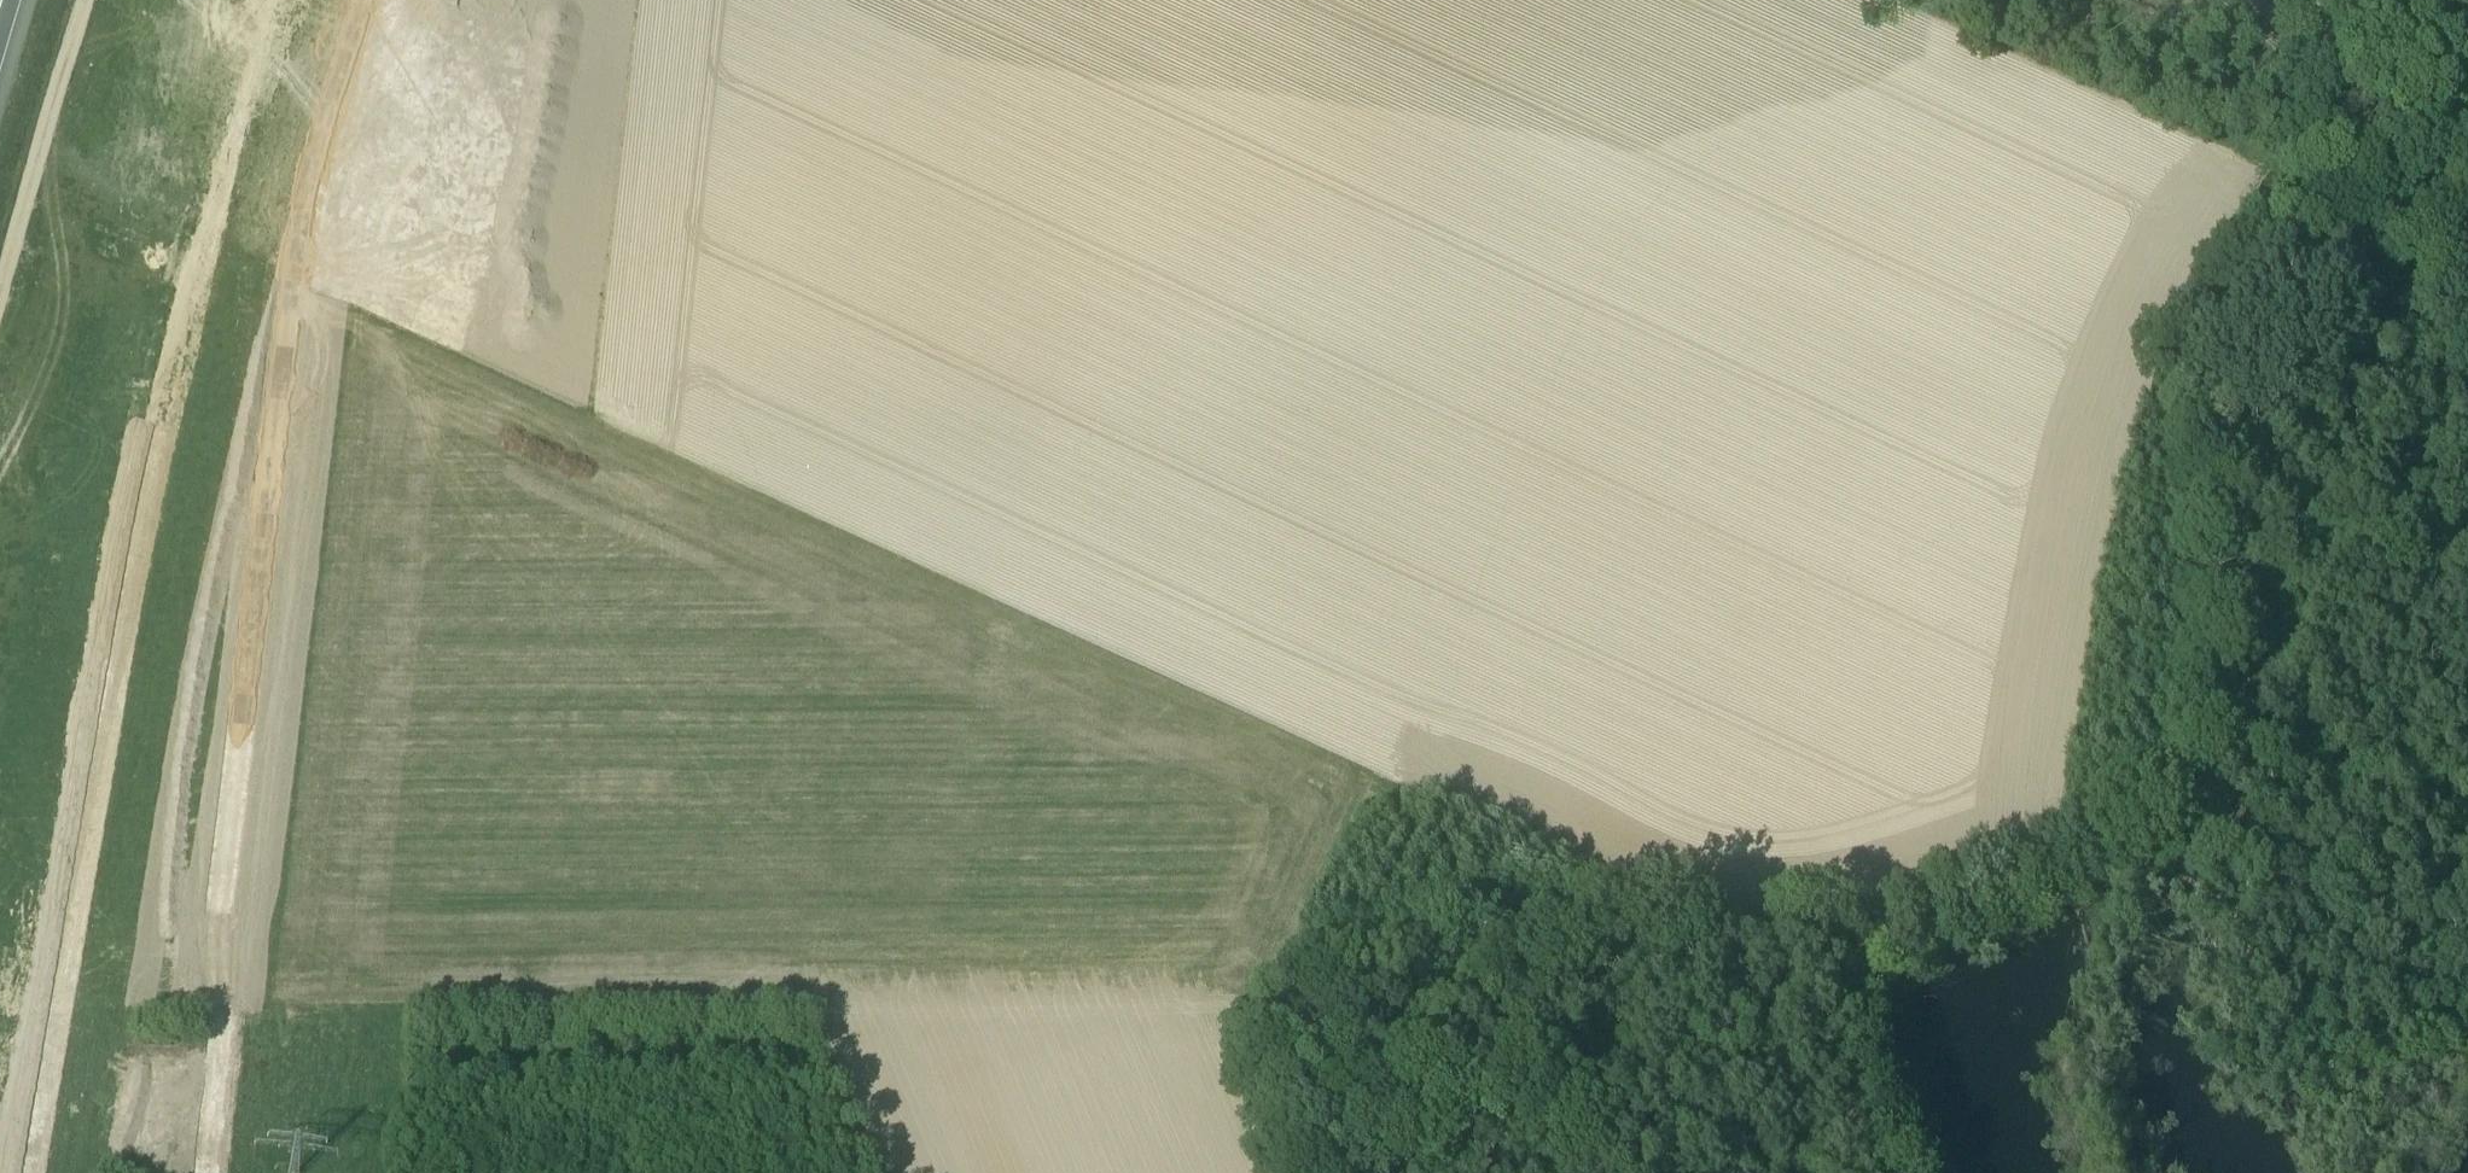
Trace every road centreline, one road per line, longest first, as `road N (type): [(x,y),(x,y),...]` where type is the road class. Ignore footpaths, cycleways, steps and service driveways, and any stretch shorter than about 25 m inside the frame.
road 1 (track): [(94,0),(0,302)]

